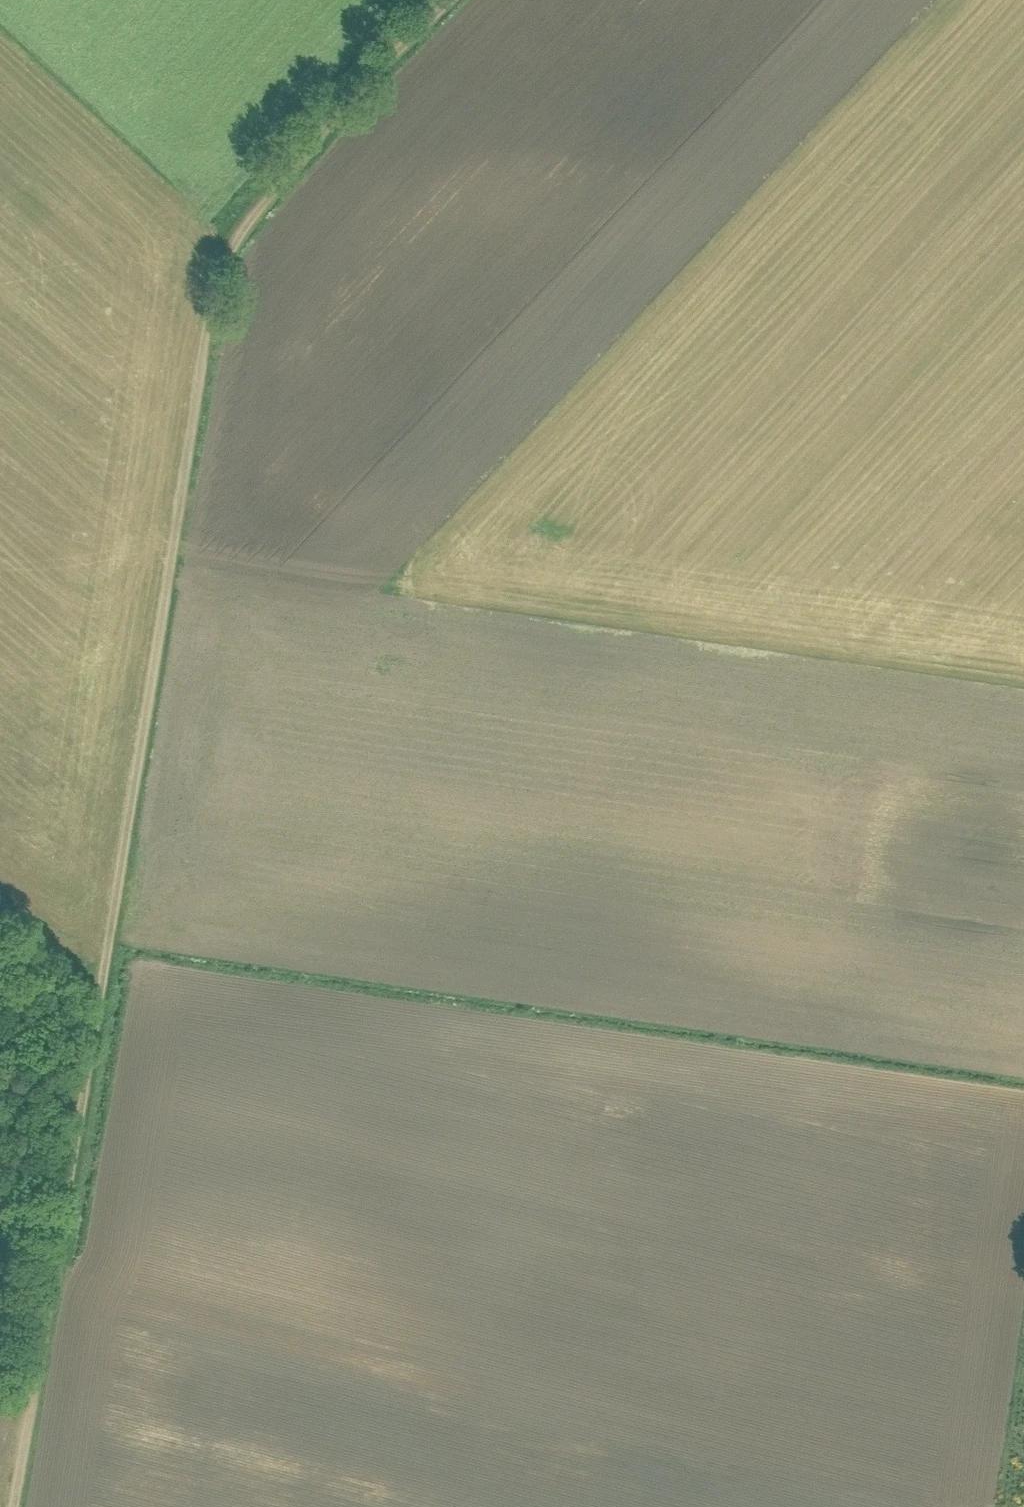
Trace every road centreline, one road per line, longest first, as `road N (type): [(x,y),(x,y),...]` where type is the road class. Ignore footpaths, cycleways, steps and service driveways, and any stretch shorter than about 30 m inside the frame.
road 1 (track): [(15,1506),(219,290),(232,243),(265,198),(449,0)]
road 2 (track): [(104,985),(83,981),(0,918)]

